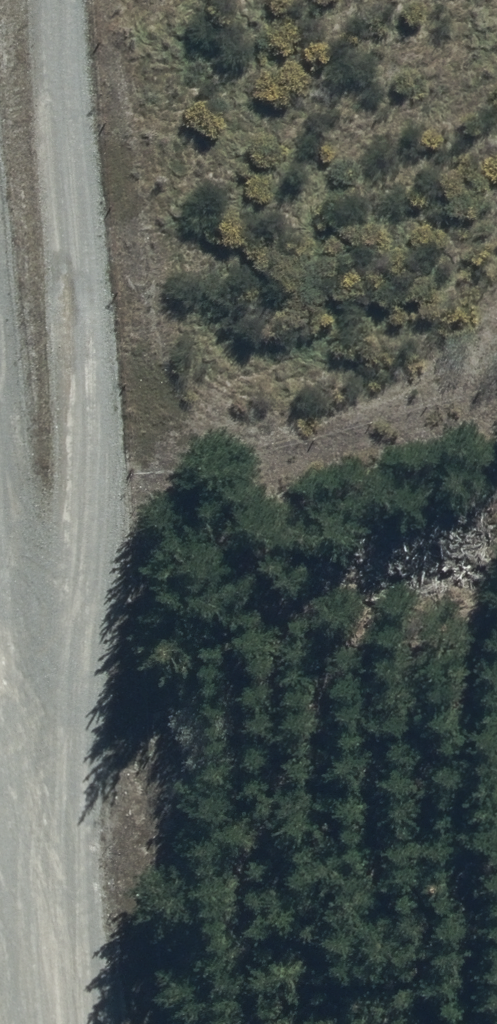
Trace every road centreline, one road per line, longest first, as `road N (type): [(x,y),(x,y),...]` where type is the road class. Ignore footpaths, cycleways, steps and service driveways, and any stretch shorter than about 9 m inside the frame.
road 1 (unclassified): [(41,739),(66,615),(72,484),(60,0)]
road 2 (unclassified): [(40,1023),(34,950),(41,739)]
road 3 (unclassified): [(41,739),(0,499)]

